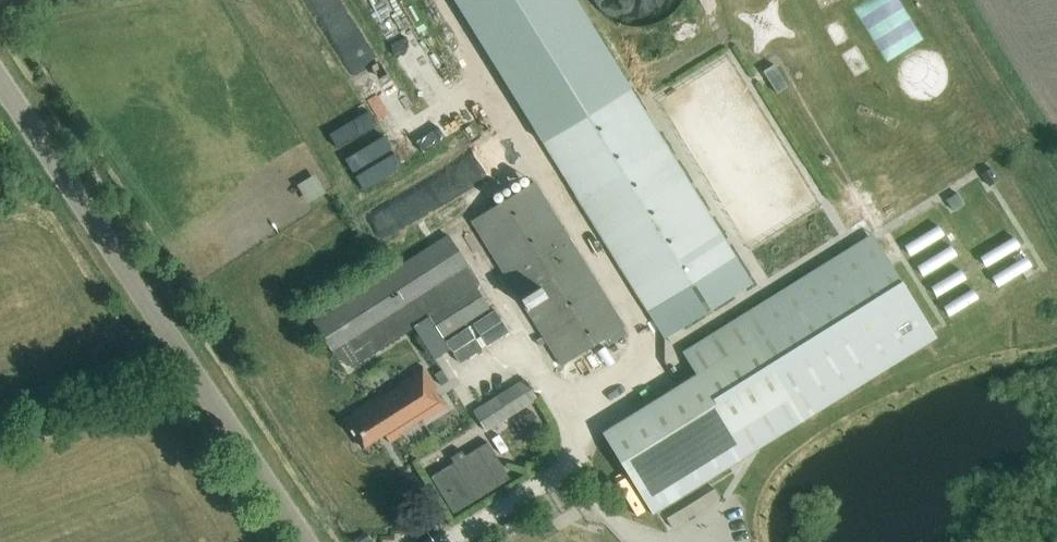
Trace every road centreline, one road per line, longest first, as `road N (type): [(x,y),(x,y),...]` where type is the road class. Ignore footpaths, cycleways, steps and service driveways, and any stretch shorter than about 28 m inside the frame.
road 1 (tertiary): [(305,541),(0,82)]

